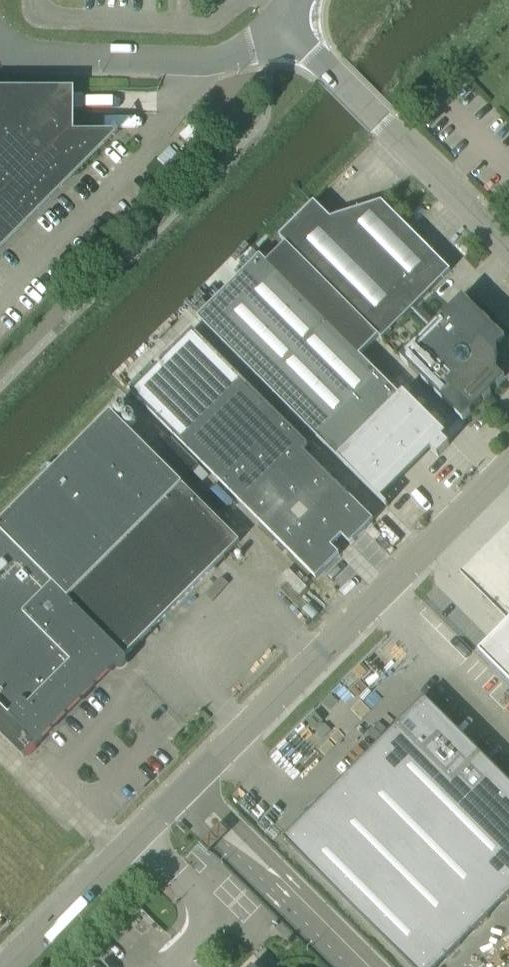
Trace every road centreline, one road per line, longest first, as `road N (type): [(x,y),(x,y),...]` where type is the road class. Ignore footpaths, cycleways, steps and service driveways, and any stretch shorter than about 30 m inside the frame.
road 1 (unclassified): [(2,966),(508,463)]
road 2 (unclassified): [(508,248),(278,17)]
road 3 (unclassified): [(261,35),(204,62),(15,53),(0,45)]

